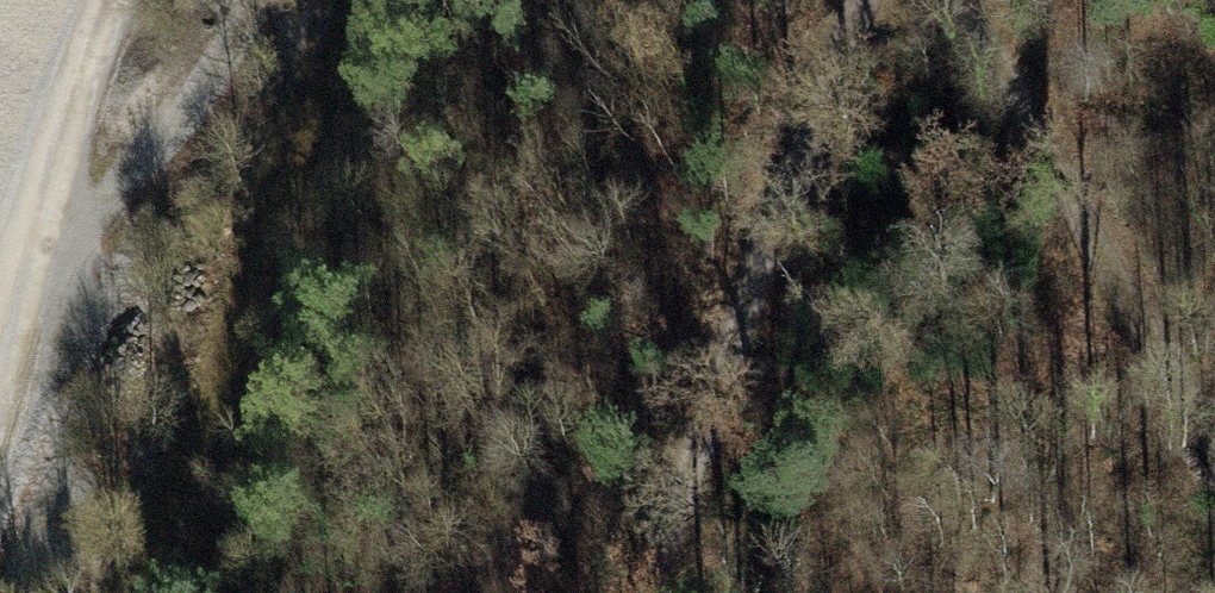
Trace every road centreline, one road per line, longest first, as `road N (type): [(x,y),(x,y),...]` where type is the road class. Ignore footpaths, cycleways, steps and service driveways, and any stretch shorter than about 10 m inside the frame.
road 1 (track): [(300,0),(227,26),(131,245),(45,484),(0,576)]
road 2 (track): [(350,0),(256,268),(119,592)]
road 3 (track): [(864,0),(779,211),(645,592)]
road 4 (track): [(1214,429),(957,0)]

